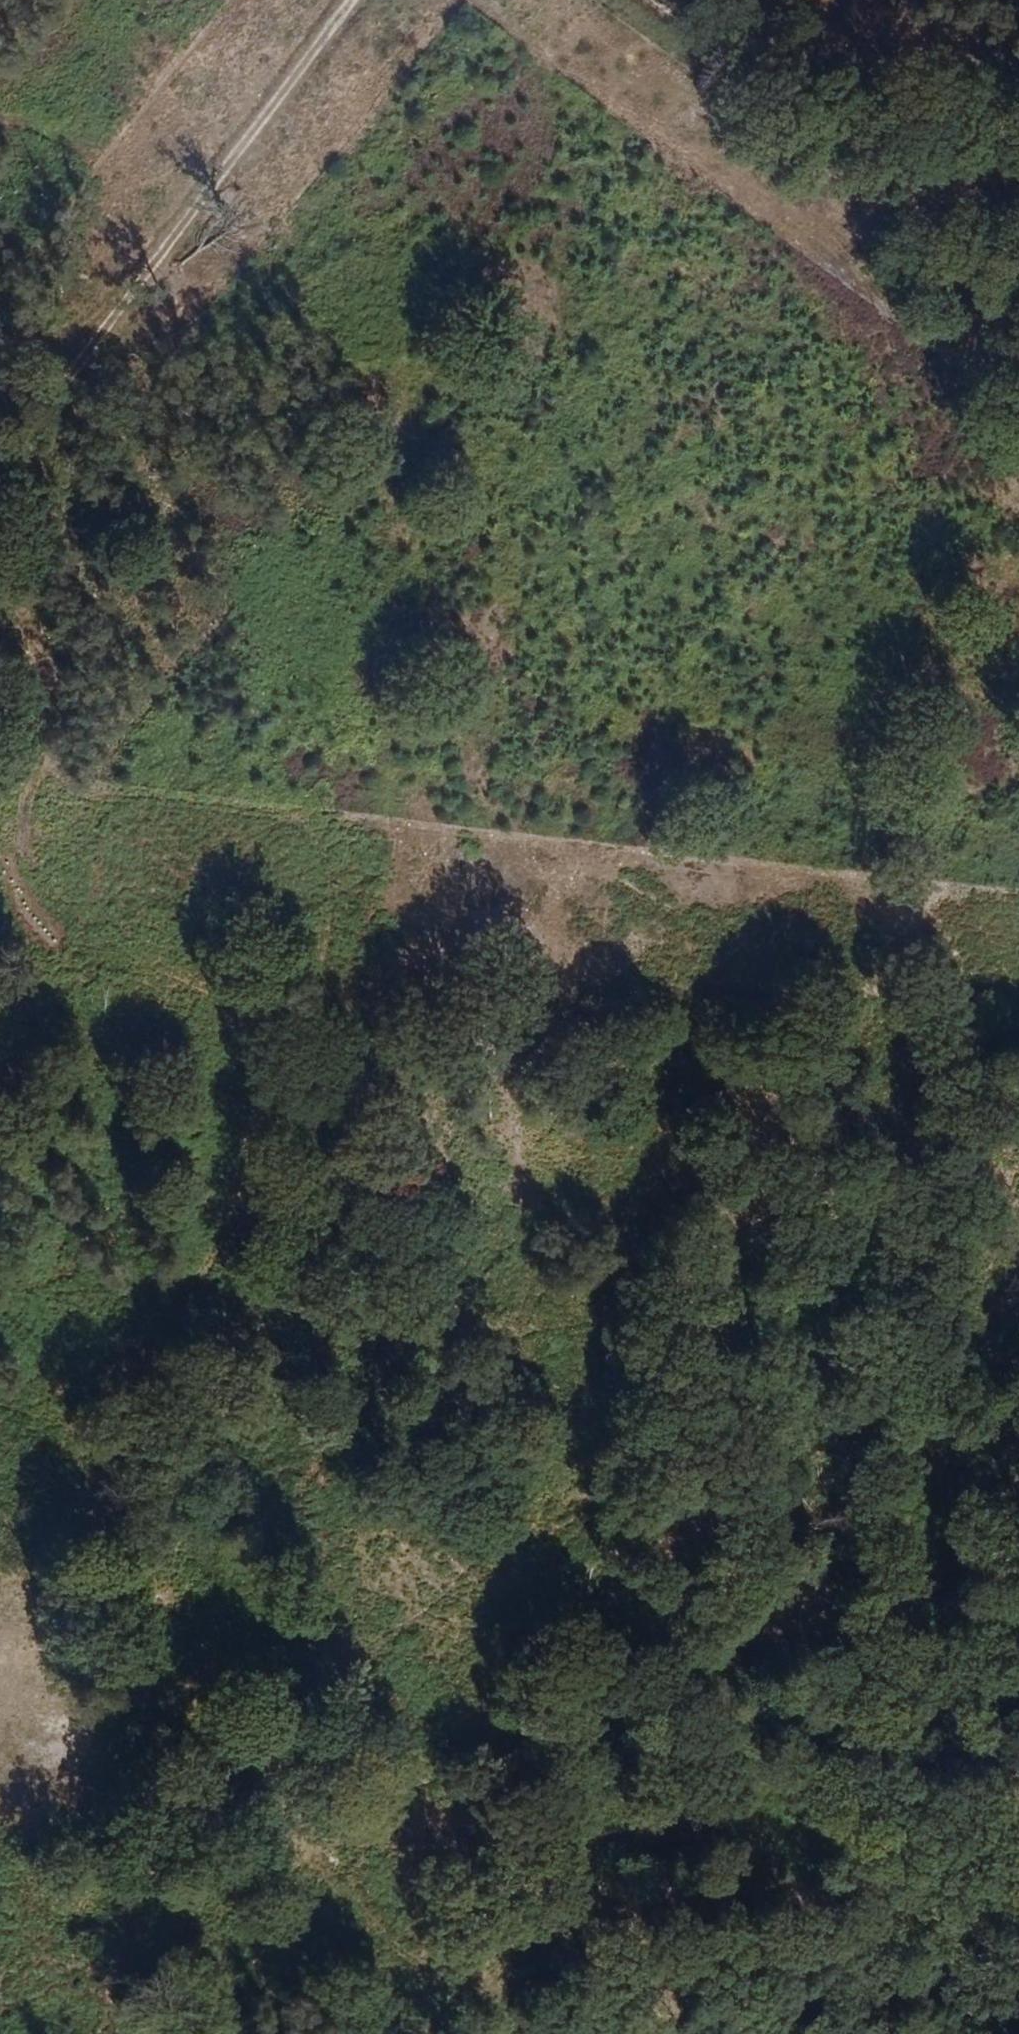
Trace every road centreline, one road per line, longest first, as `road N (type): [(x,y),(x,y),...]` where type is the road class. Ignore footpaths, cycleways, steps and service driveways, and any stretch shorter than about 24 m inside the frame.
road 1 (track): [(0,473),(355,0)]
road 2 (track): [(1018,271),(653,0)]

